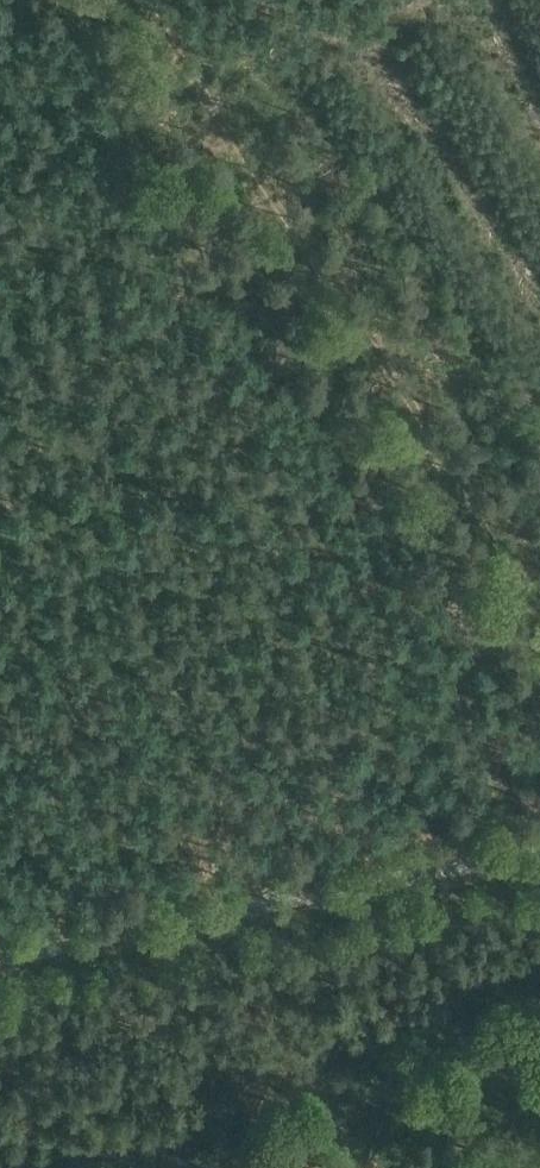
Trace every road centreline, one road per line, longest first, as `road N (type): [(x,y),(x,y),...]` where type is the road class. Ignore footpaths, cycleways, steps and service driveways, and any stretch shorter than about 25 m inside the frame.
road 1 (track): [(539,599),(140,0)]
road 2 (track): [(539,857),(0,960)]

